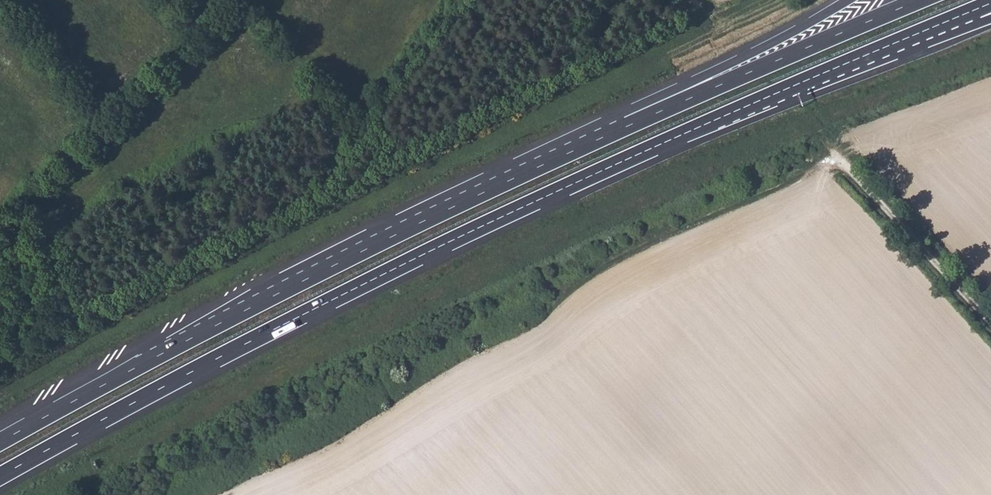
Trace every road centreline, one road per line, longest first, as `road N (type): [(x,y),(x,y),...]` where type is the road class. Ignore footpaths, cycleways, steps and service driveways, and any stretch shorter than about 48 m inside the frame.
road 1 (motorway): [(0,477),(446,243),(949,21)]
road 2 (motorway): [(679,103),(298,284),(0,443)]
road 3 (motorway): [(920,0),(679,103)]
road 4 (unclassified): [(837,155),(990,322)]
road 5 (motorway): [(848,0),(685,85),(679,103)]

